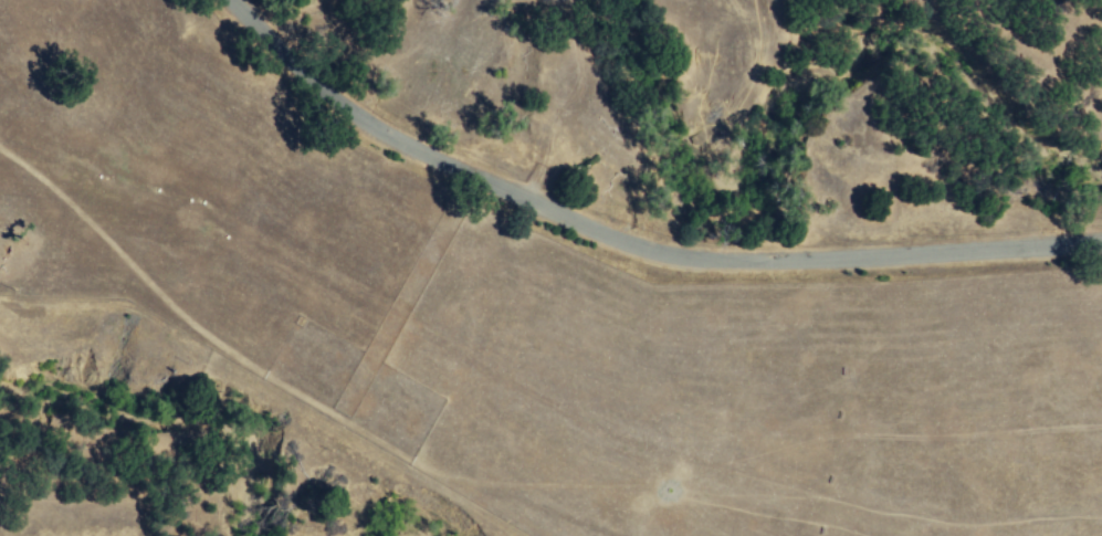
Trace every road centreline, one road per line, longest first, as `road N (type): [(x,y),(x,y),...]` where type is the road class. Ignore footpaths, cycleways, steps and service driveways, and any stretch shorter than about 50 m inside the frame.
road 1 (tertiary): [(1101,244),(886,260),(671,258),(526,202),(355,117),(232,0)]
road 2 (track): [(0,133),(195,208),(580,416)]
road 3 (track): [(526,202),(559,137),(601,98),(644,80),(752,69),(760,53),(755,0)]

